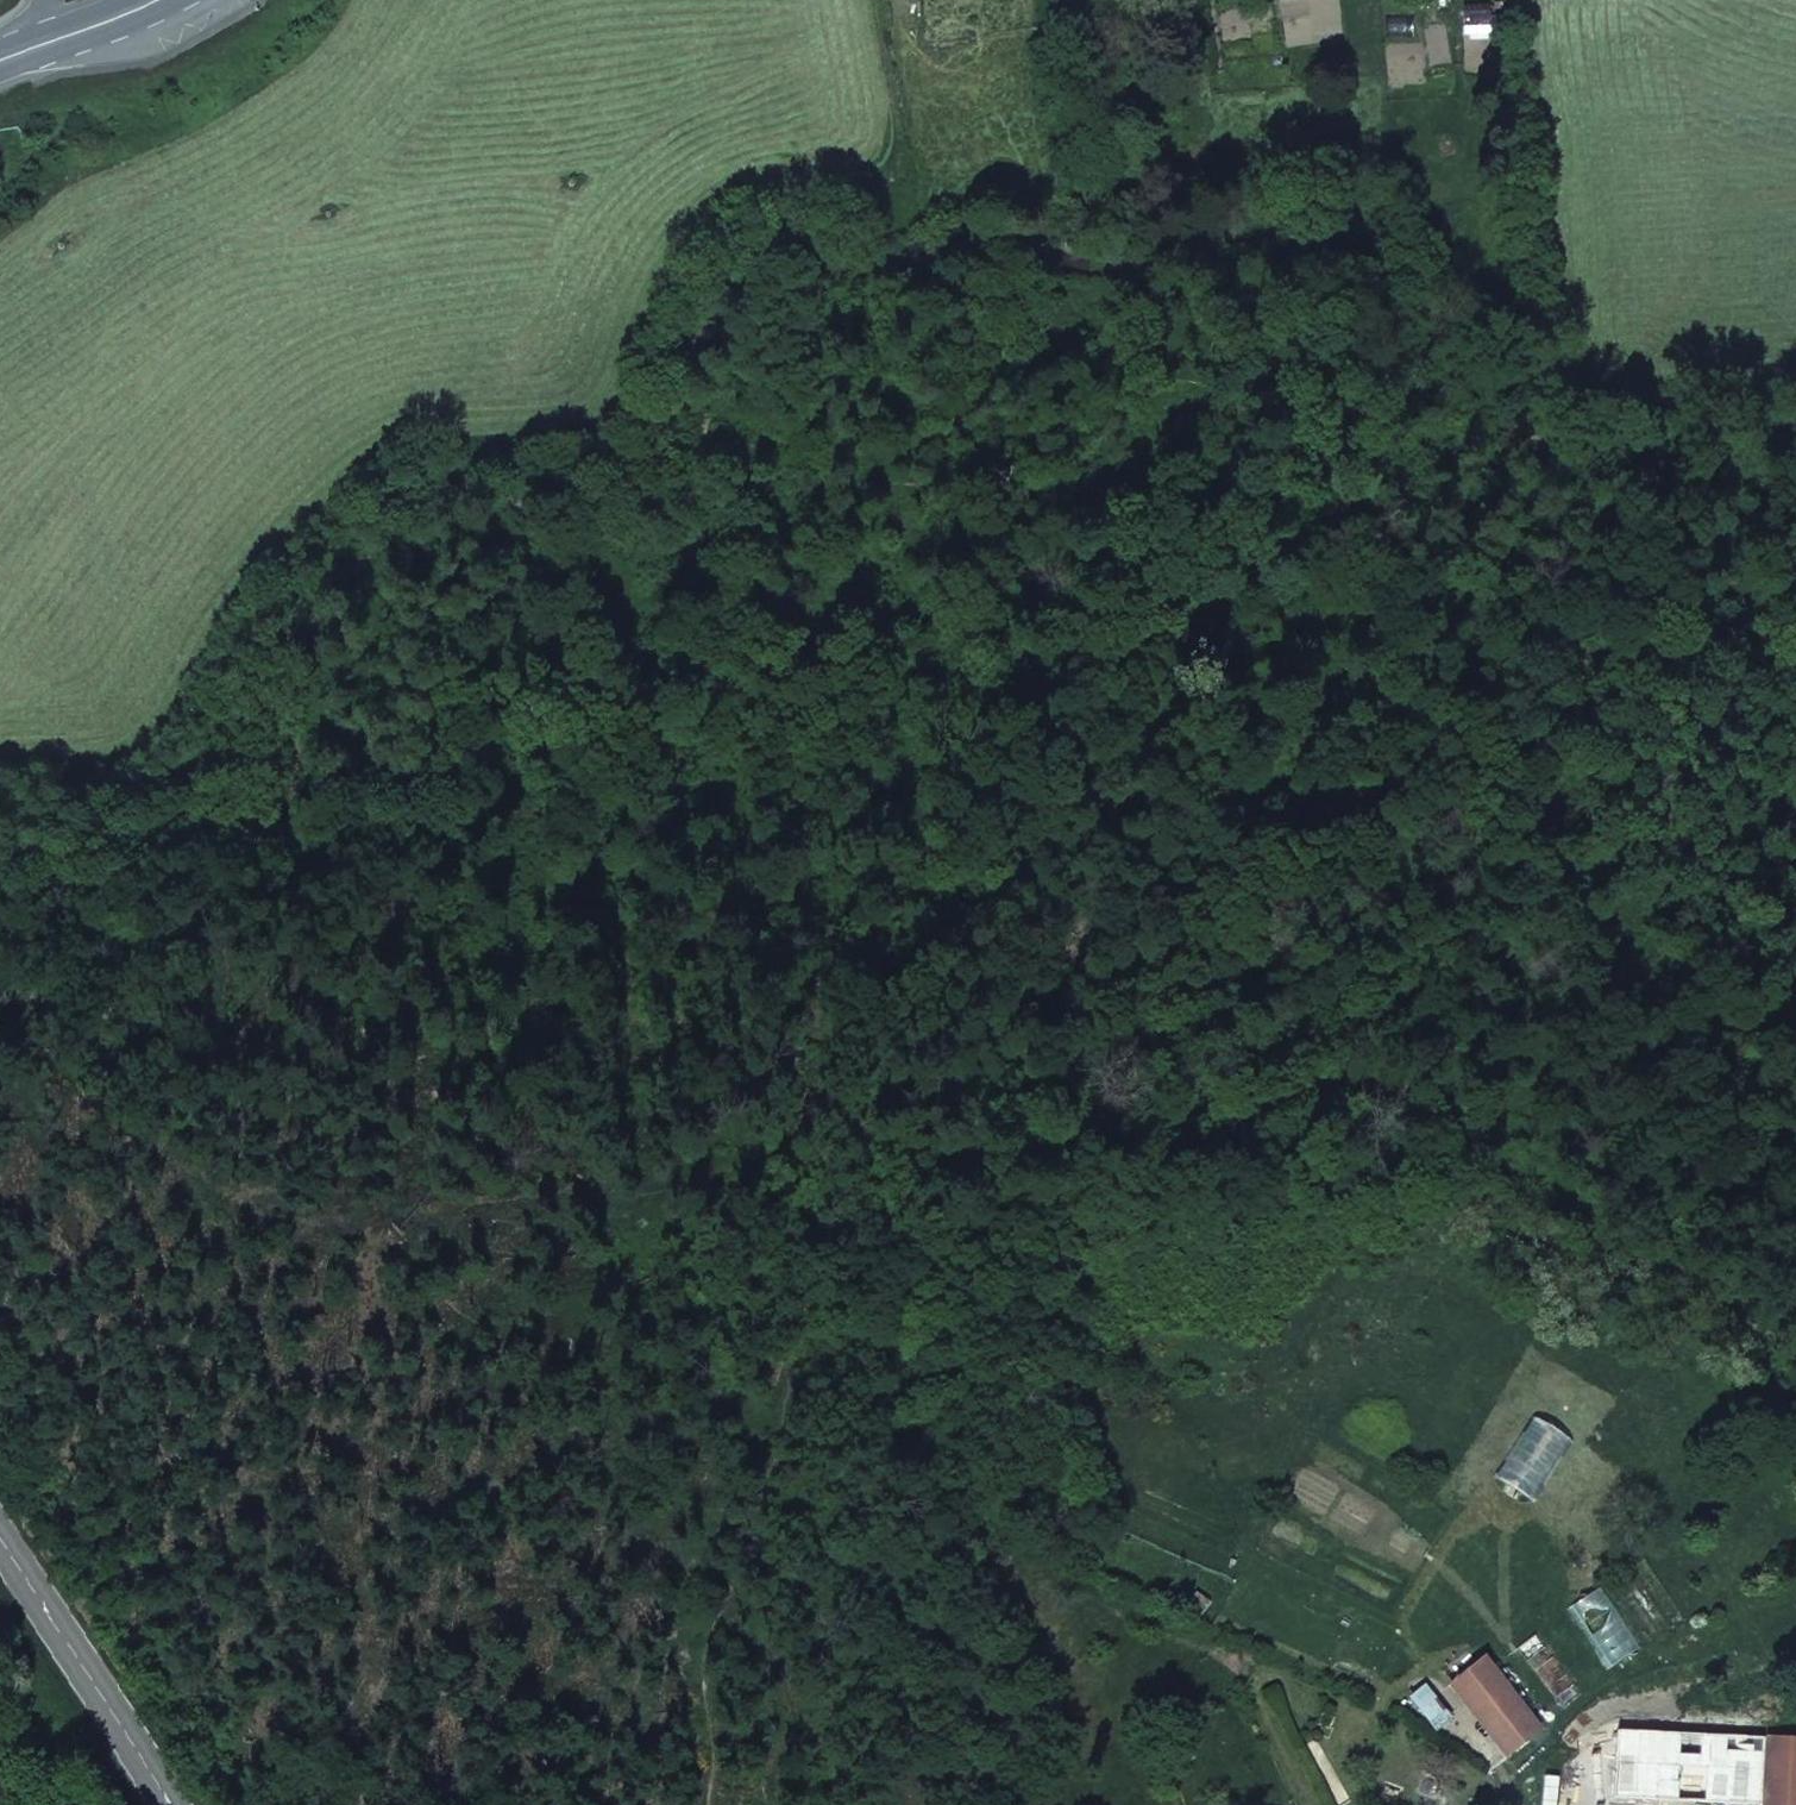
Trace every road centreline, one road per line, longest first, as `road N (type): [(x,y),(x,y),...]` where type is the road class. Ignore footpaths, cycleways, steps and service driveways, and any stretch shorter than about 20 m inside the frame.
road 1 (secondary): [(0,1563),(165,1804)]
road 2 (secondary): [(144,0),(0,62)]

